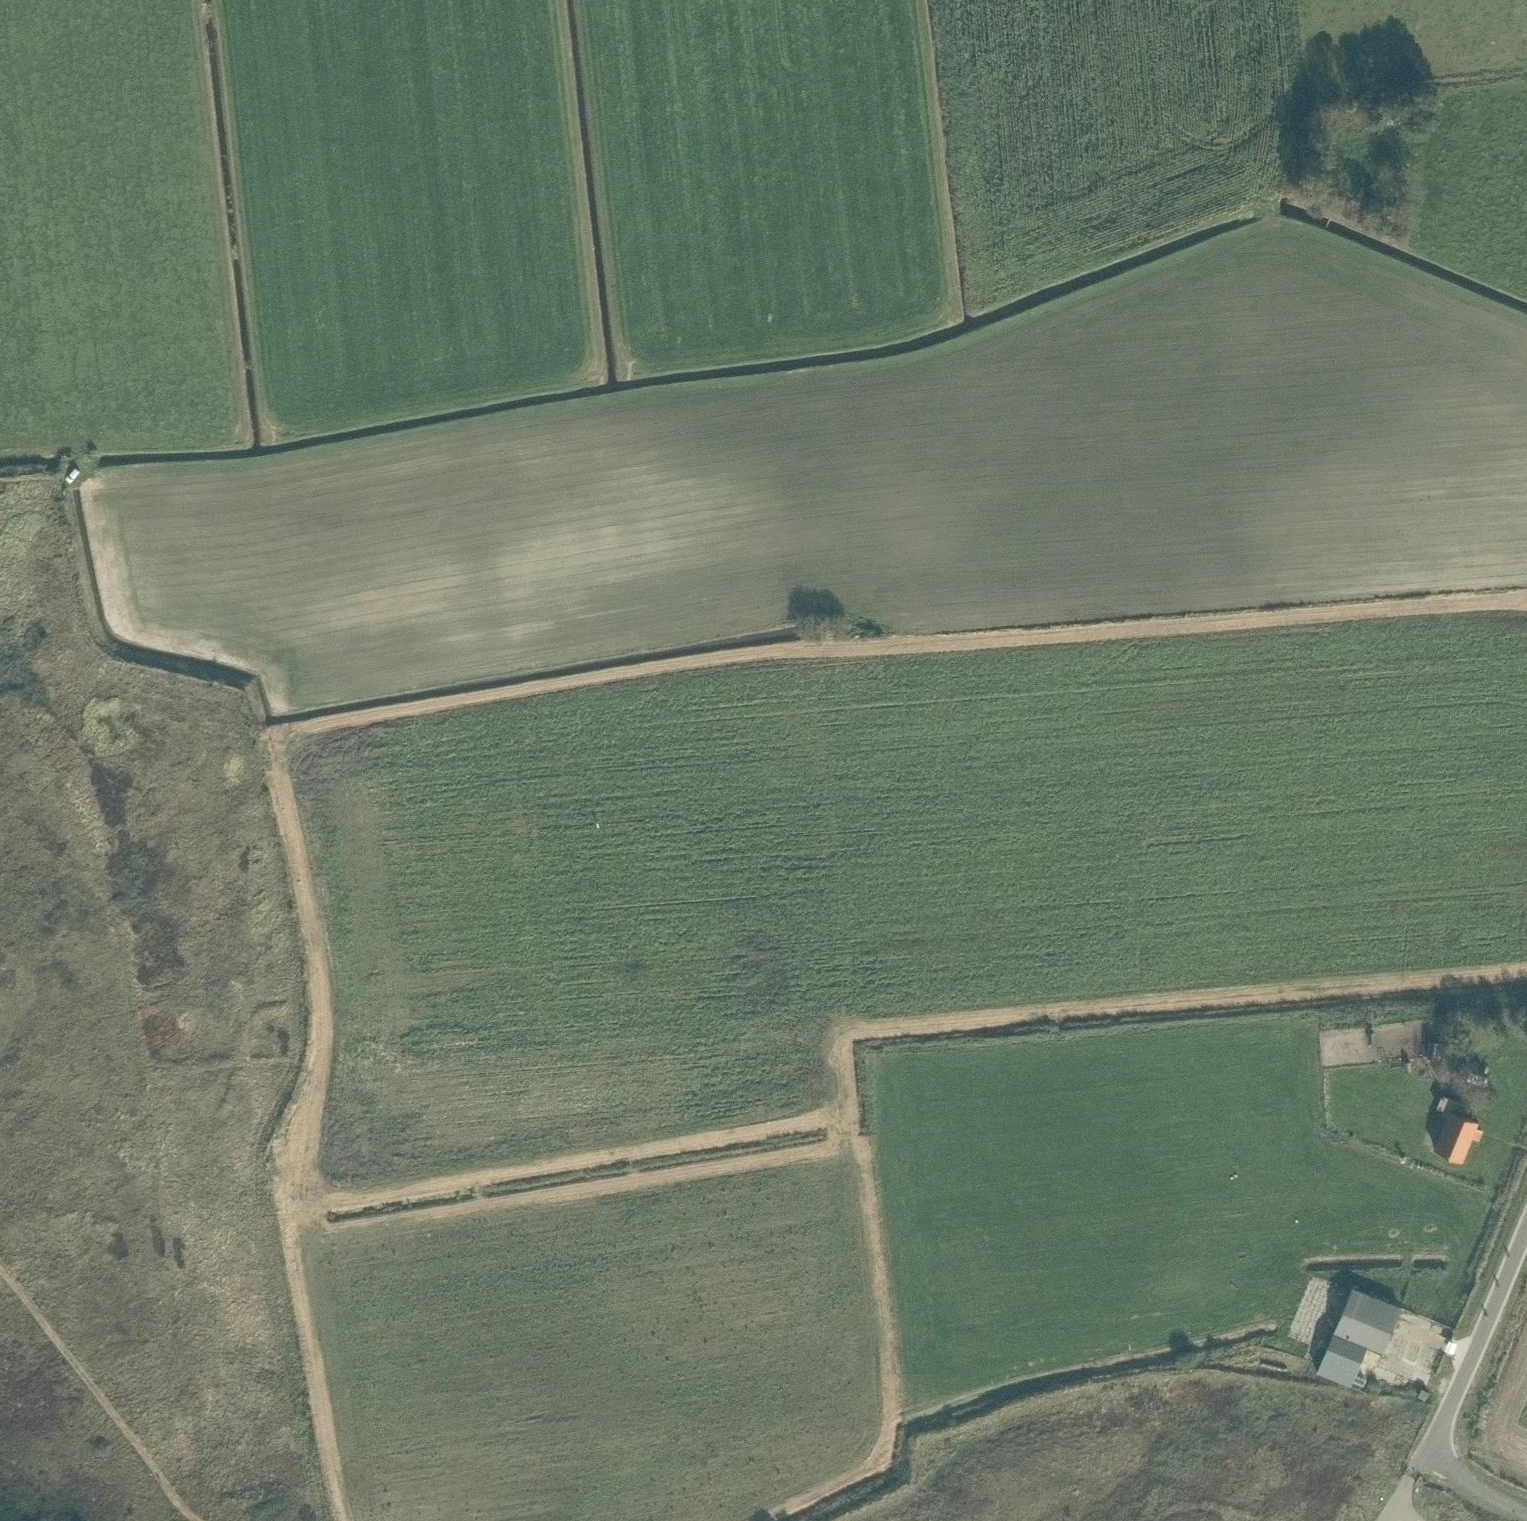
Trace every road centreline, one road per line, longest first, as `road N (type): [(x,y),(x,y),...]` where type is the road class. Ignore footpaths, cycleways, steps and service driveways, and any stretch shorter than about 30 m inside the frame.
road 1 (unclassified): [(1390,1520),(1442,1427),(1526,1229)]

